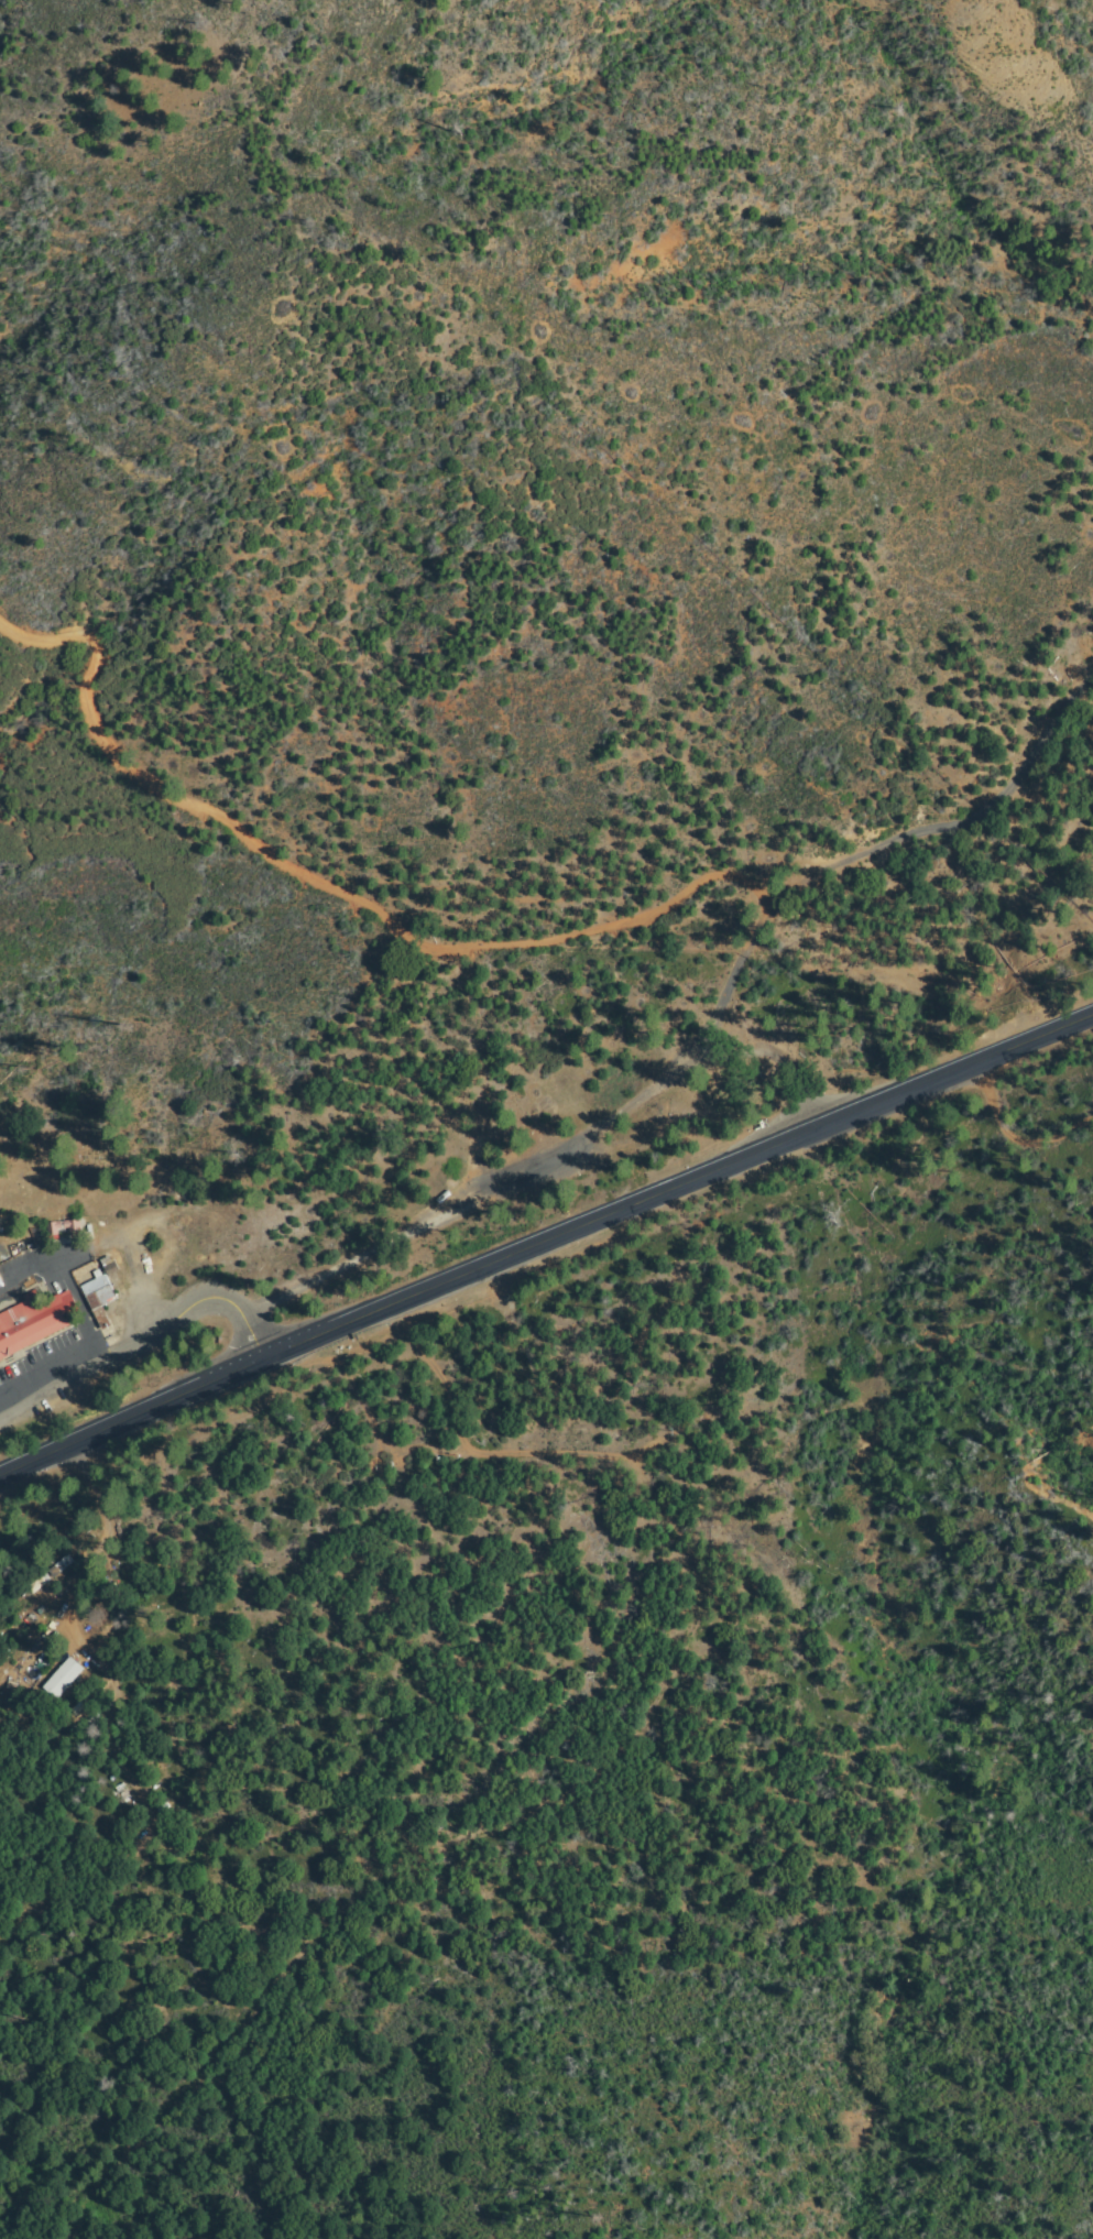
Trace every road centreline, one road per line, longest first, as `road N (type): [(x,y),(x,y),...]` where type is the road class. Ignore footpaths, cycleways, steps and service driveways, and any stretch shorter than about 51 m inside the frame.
road 1 (track): [(464,950),(542,944),(625,926),(715,882),(740,880),(788,899),(874,851),(986,820),(1092,674)]
road 2 (track): [(234,1309),(479,1202),(659,1075),(788,899)]
road 3 (primary): [(579,1231),(0,1481)]
road 4 (track): [(464,950),(419,943),(117,763),(85,702),(90,637),(29,636),(0,623)]
road 5 (primary): [(579,1231),(1092,1023)]

